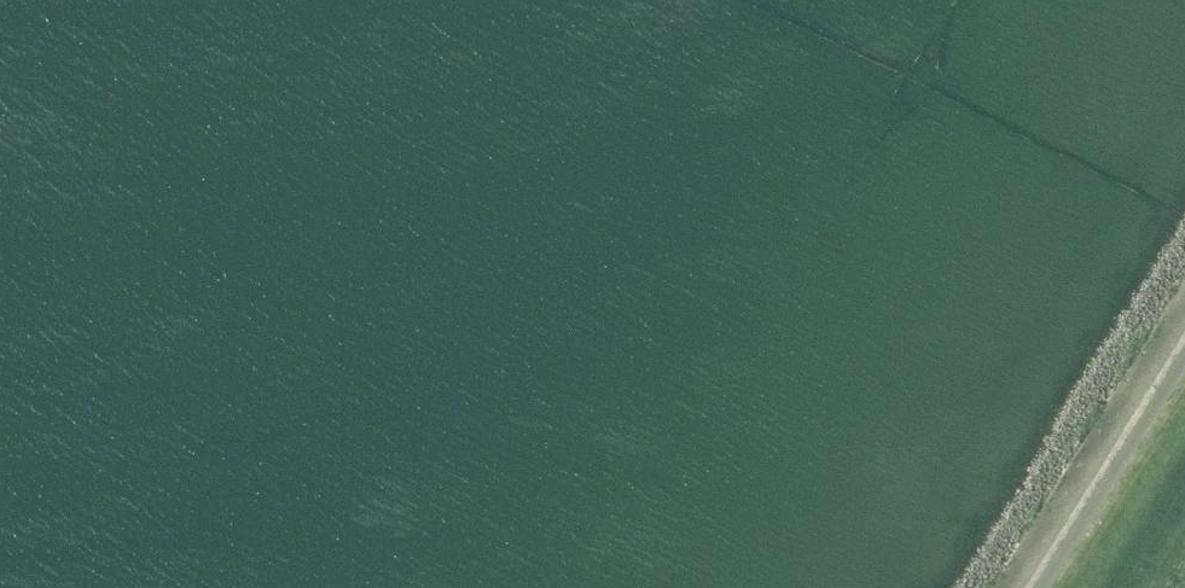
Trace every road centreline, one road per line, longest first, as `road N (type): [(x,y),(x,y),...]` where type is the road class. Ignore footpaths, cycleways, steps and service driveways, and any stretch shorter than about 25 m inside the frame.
road 1 (unclassified): [(1039,587),(1184,357)]

